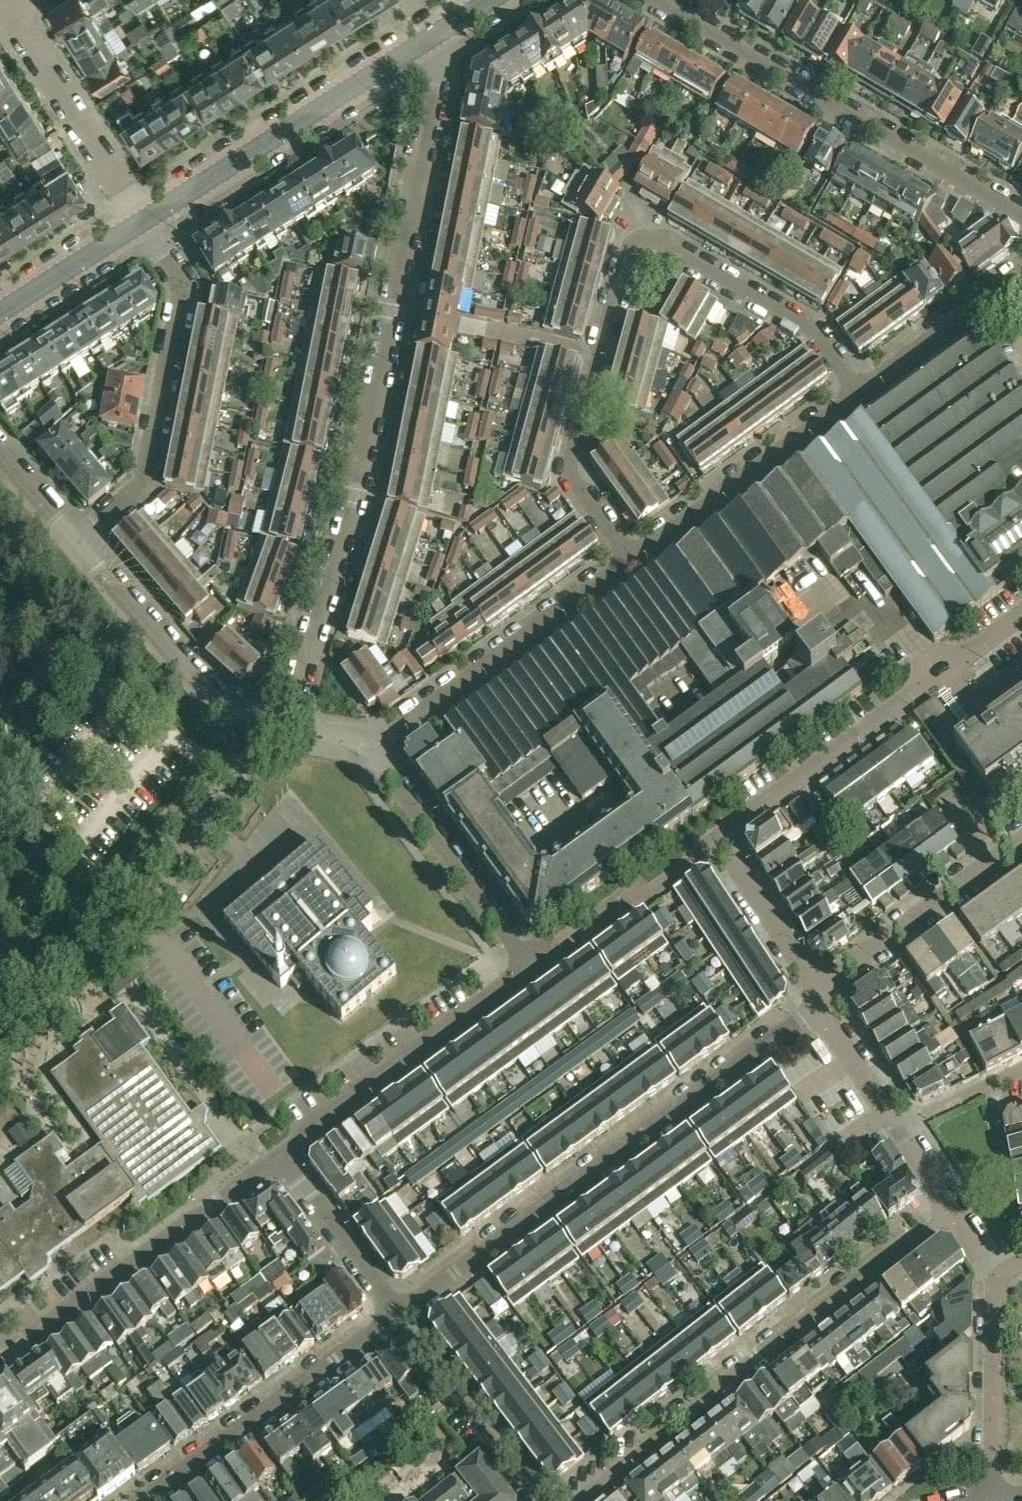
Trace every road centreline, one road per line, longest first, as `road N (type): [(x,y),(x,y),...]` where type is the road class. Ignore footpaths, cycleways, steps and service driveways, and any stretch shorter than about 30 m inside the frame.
road 1 (residential): [(282,727),(354,493),(442,72),(428,43)]
road 2 (residential): [(858,389),(821,331),(655,238),(636,238),(624,254),(567,473),(633,561)]
road 3 (residential): [(280,1151),(528,968),(369,743)]
road 4 (residential): [(813,991),(717,840),(1021,611)]
road 5 (residential): [(396,1316),(823,1008)]
road 6 (residential): [(579,1500),(949,1210)]
road 7 (residential): [(1021,214),(656,0)]
road 8 (residential): [(78,543),(129,505),(146,479),(182,300),(179,275),(140,218)]
road 9 (residential): [(0,1355),(280,1151)]
road 10 (tertiary): [(140,218),(428,43)]
road 11 (residential): [(369,743),(633,561)]
road 12 (residential): [(140,1500),(396,1316)]
road 13 (residential): [(633,561),(858,389)]
road 14 (residential): [(282,727),(235,715),(186,670),(78,543)]
road 15 (residential): [(813,991),(1021,837)]
road 16 (residential): [(140,218),(12,2)]
road 17 (residential): [(994,1498),(995,1271)]
road 18 (residential): [(396,1316),(280,1151)]
road 19 (tertiary): [(0,310),(140,218)]
road 20 (residential): [(858,389),(994,297)]
road 21 (residential): [(541,1500),(448,1376)]
road 22 (residential): [(902,1129),(823,1008)]
road 23 (residential): [(902,1129),(1021,1067)]

